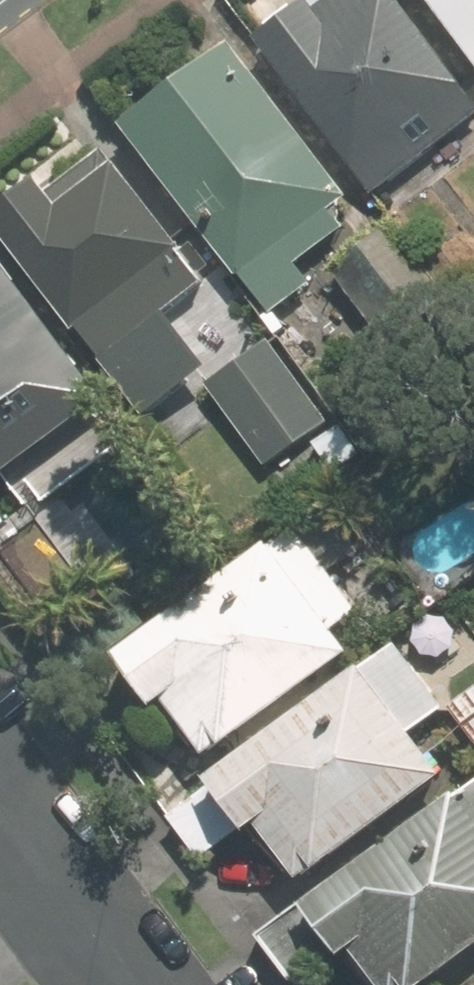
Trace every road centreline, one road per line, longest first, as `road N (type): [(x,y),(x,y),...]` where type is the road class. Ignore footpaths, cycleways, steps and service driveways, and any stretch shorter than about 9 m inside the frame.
road 1 (residential): [(0,813),(128,984)]

